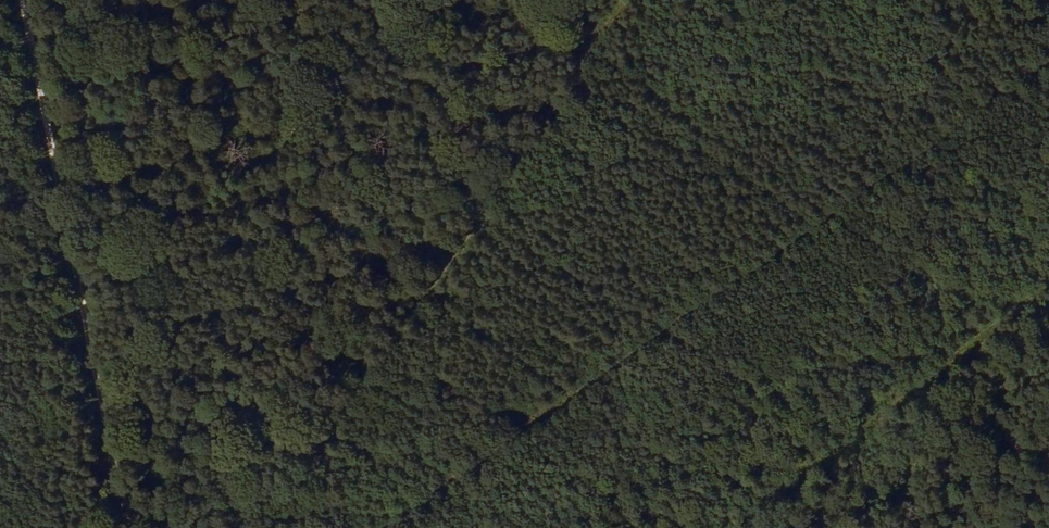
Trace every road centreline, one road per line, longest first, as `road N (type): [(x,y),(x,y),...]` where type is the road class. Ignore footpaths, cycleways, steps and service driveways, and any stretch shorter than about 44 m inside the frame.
road 1 (track): [(392,527),(1048,68)]
road 2 (track): [(275,527),(635,0)]
road 3 (track): [(33,0),(135,527)]

